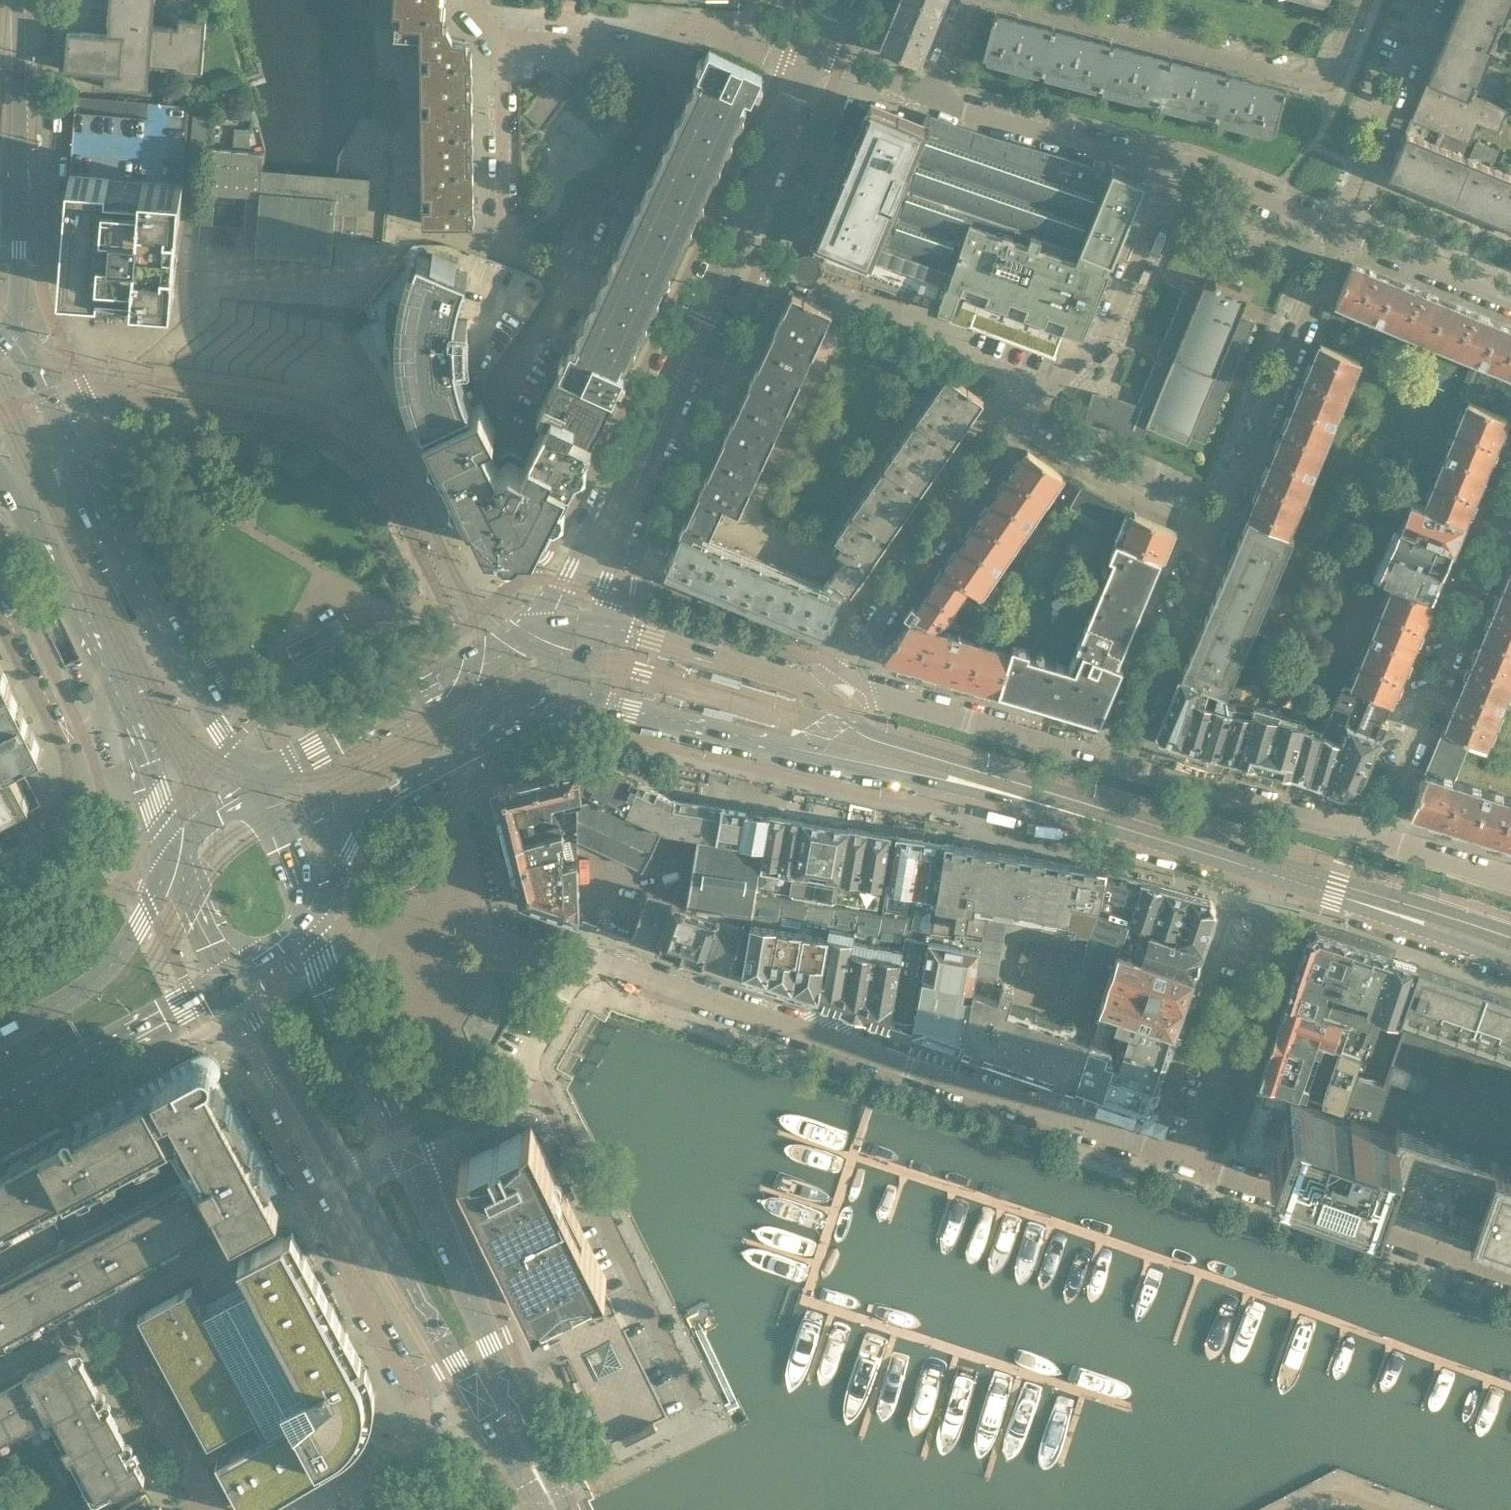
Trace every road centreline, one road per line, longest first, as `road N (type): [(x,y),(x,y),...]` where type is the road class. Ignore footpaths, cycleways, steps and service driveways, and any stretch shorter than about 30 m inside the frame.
road 1 (residential): [(1185,1162),(613,964),(576,971),(532,1052),(533,1079)]
road 2 (secondary): [(258,790),(176,655),(48,399),(8,340)]
road 3 (residential): [(287,1060),(253,1100),(436,1433)]
road 4 (secondary): [(1,472),(148,768),(177,862)]
road 5 (residential): [(1003,0),(1312,82),(1328,80),(1337,67),(1364,0)]
road 6 (residential): [(700,1420),(533,1079)]
road 7 (residential): [(1510,503),(1373,838)]
road 8 (residential): [(1510,1275),(1185,1162)]
road 9 (tertiary): [(313,909),(360,835),(411,777),(532,717),(569,710)]
road 10 (residential): [(1214,535),(1339,229)]
road 11 (tertiary): [(547,632),(258,790)]
road 12 (secondary): [(8,340),(21,265),(19,24)]
road 13 (residential): [(1185,1162),(1287,868)]
road 14 (residential): [(580,288),(500,252),(503,38)]
road 15 (residential): [(842,667),(1014,426)]
road 16 (residential): [(0,619),(71,761),(56,832),(0,861)]
road 17 (residential): [(1042,396),(1107,336),(1179,167)]
road 18 (secondary): [(0,1108),(234,980)]
road 19 (residential): [(1373,838),(1118,764)]
road 20 (tertiary): [(790,752),(966,794),(1049,793)]
road 21 (residential): [(580,288),(671,104),(669,48)]
road 22 (secondary): [(407,1152),(348,1020),(313,909)]
road 23 (residential): [(1179,167),(929,96)]
road 24 (secondary): [(177,862),(113,968),(0,1038)]
road 25 (secondary): [(510,1385),(407,1152)]
road 26 (secondary): [(353,1184),(481,1402)]
road 27 (residential): [(661,410),(592,520),(546,613),(547,632)]
road 28 (tertiary): [(1049,793),(1287,868)]
road 29 (residential): [(1118,764),(1214,535)]
road 30 (residential): [(1339,229),(1431,0)]
road 31 (residential): [(1118,764),(885,695)]
road 32 (residential): [(1214,535),(1073,469),(1014,426)]
road 33 (tertiary): [(569,710),(612,706),(790,752)]
road 34 (residential): [(597,625),(661,410)]
road 35 (tertiary): [(807,687),(597,625)]
road 36 (residential): [(730,255),(813,57)]
road 37 (tertiary): [(1049,793),(875,733),(852,715)]
road 38 (residential): [(1339,229),(1510,298)]
road 39 (residential): [(1339,229),(1179,167)]
road 40 (residential): [(661,410),(730,255)]
road 41 (residential): [(503,38),(669,48)]
road 42 (tertiary): [(1366,891),(1423,930),(1510,962)]
road 43 (residential): [(669,48),(690,27),(784,61),(813,57)]
road 44 (residential): [(304,1509),(436,1433)]
road 45 (tertiary): [(1510,938),(1366,891)]
road 46 (residential): [(407,1152),(533,1079)]
road 47 (residential): [(1510,882),(1373,838)]
road 48 (secondary): [(287,1060),(353,1184)]
road 49 (secondary): [(564,1509),(510,1385)]
road 50 (residential): [(500,392),(542,321),(580,288)]
road 51 (secondary): [(313,909),(258,790)]
road 52 (secondary): [(177,862),(234,980)]
road 53 (residential): [(813,57),(929,96)]
road 54 (secondary): [(481,1402),(540,1509)]

